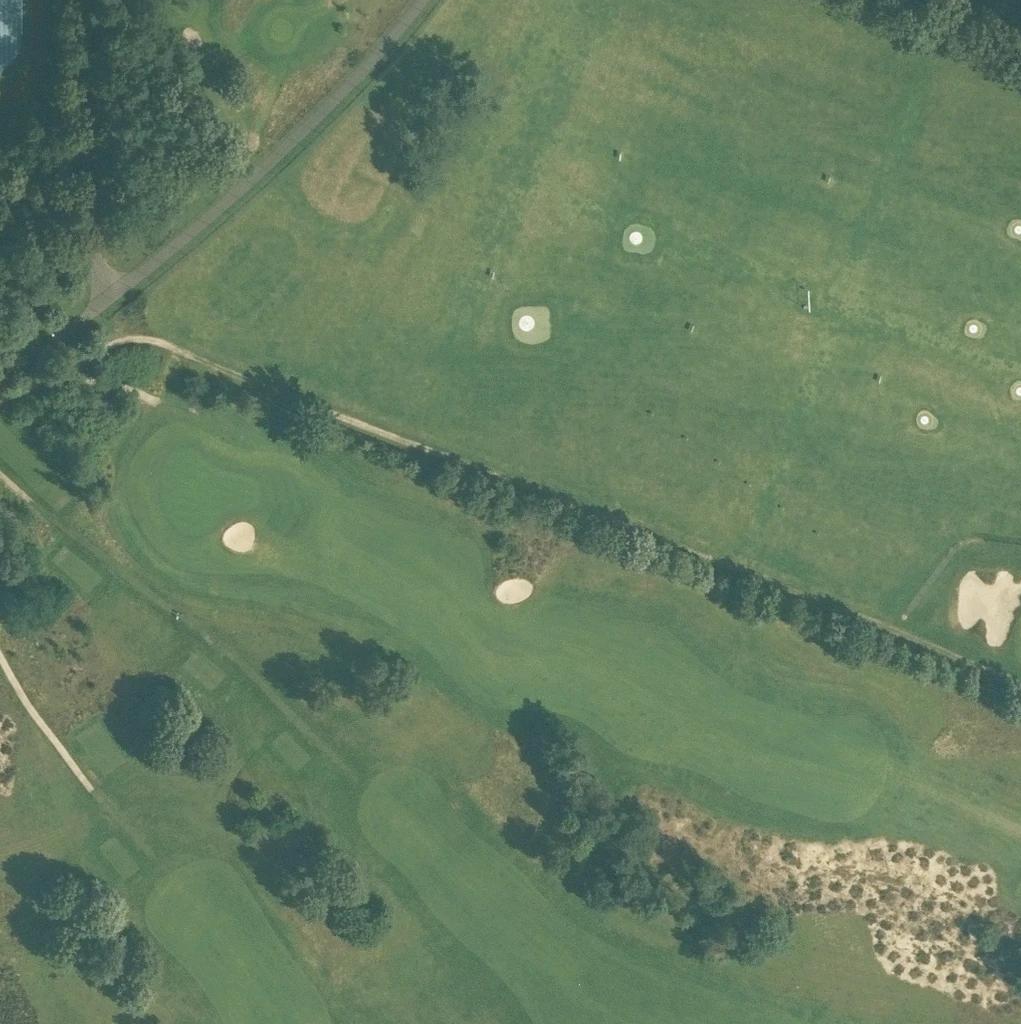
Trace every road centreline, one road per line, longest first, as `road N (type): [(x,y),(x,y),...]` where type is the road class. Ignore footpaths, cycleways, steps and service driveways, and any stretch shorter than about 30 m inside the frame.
road 1 (track): [(0,399),(112,344),(162,343),(1020,684)]
road 2 (unclassified): [(0,372),(99,306),(97,0)]
road 3 (track): [(90,789),(0,658)]
road 4 (track): [(889,773),(1020,831)]

